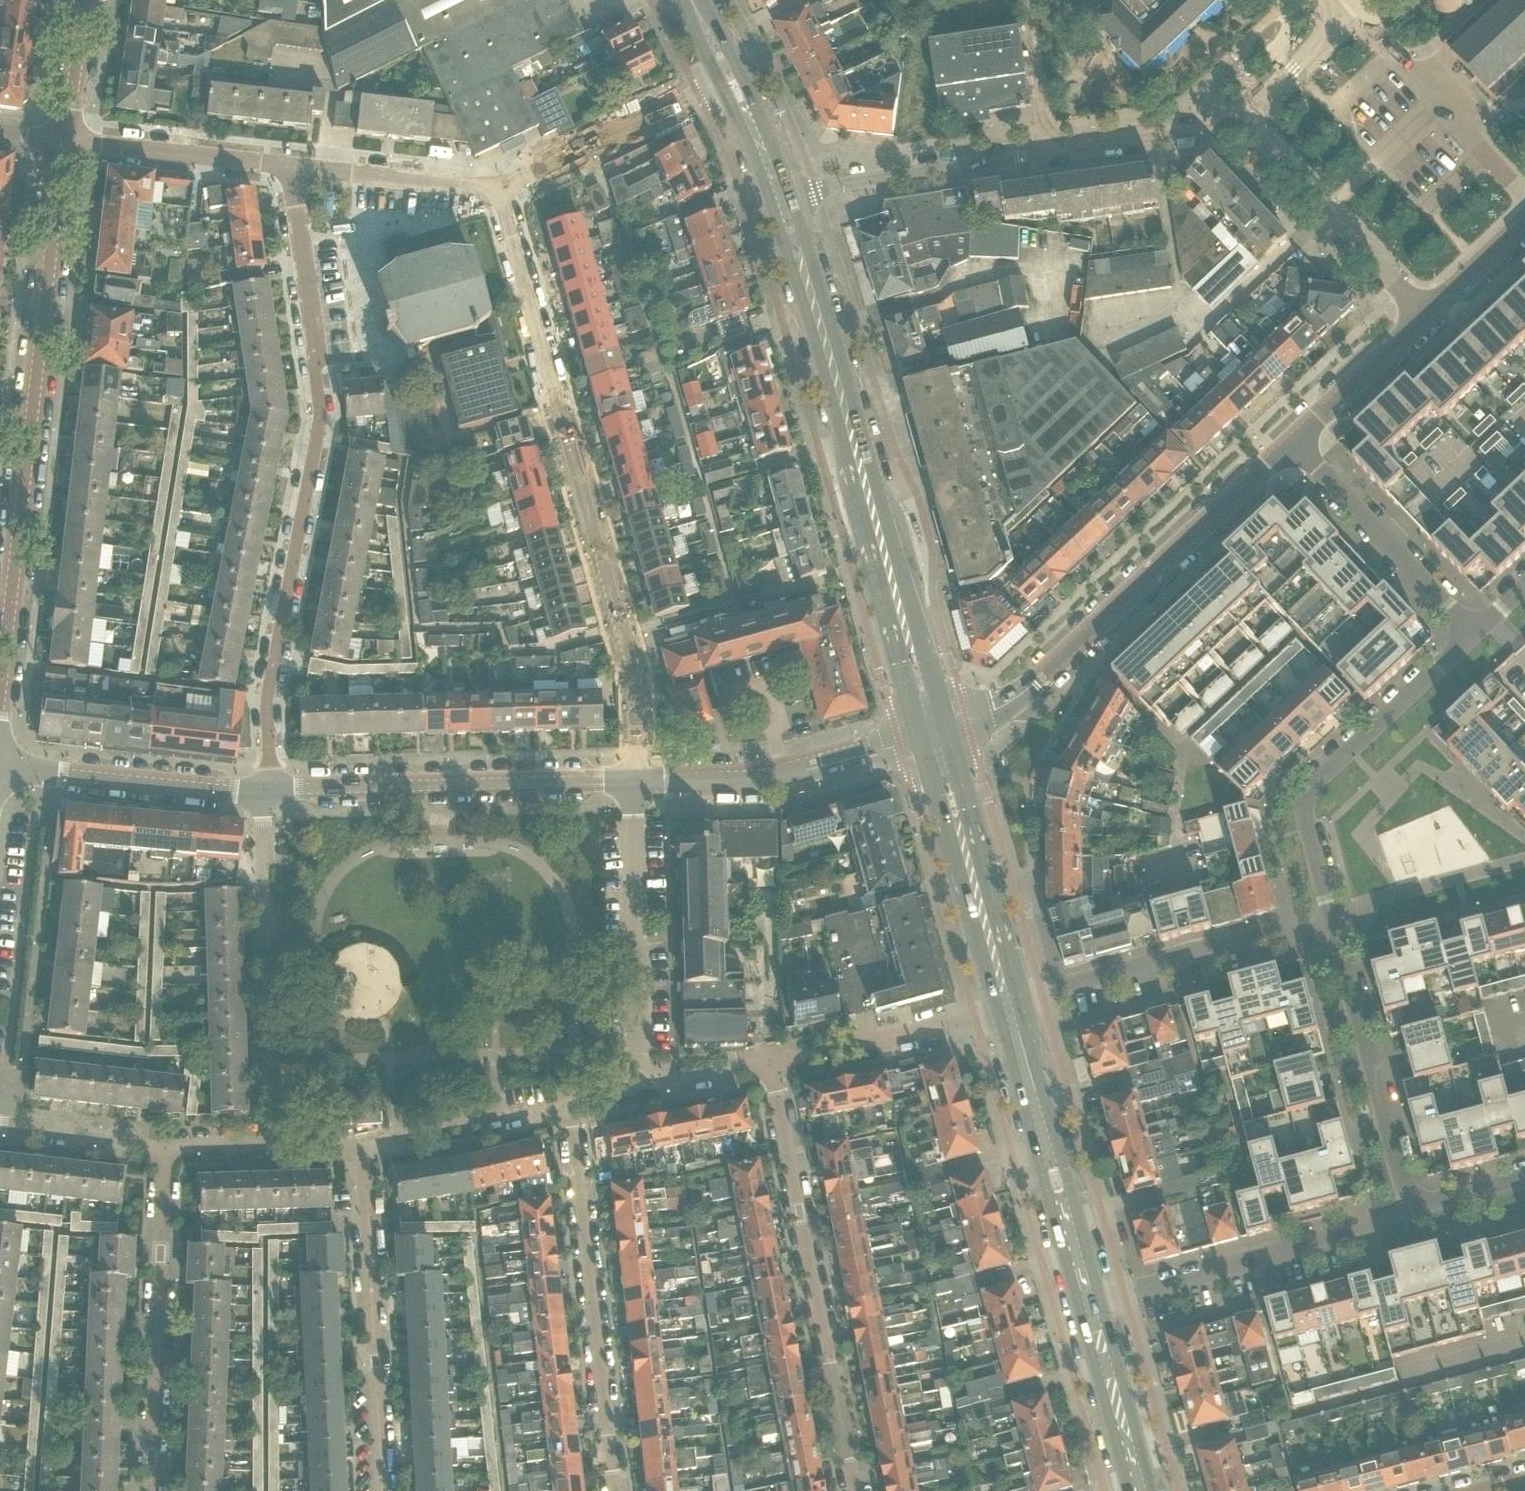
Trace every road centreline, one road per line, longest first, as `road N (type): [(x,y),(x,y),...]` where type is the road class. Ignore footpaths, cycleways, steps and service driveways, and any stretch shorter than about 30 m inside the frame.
road 1 (residential): [(1409,1214),(1304,820),(1316,780),(1473,634)]
road 2 (residential): [(265,791),(266,702),(319,423),(292,167)]
road 3 (residential): [(499,189),(620,632),(635,700),(636,784)]
road 4 (tertiary): [(0,682),(65,142)]
road 5 (residential): [(790,192),(1252,120)]
road 6 (tertiary): [(947,734),(1035,685),(1292,441)]
road 7 (residential): [(858,1490),(773,1067)]
road 8 (residential): [(566,1109),(615,1490)]
road 9 (primary): [(913,646),(808,286)]
road 10 (tertiary): [(265,791),(636,784)]
road 11 (residential): [(265,791),(273,1145)]
road 12 (residential): [(149,1490),(164,1142)]
road 13 (residential): [(379,1490),(357,1144)]
road 14 (residential): [(646,1095),(636,784)]
road 15 (primary): [(1087,1308),(1014,1015)]
road 16 (residential): [(1087,1308),(1372,1227)]
road 17 (tertiary): [(636,784),(778,775),(925,739)]
road 18 (residential): [(1014,1015),(1041,998),(1281,932)]
road 19 (tertiary): [(265,791),(0,768)]
road 20 (residential): [(1292,441),(1473,634)]
road 21 (residential): [(1425,316),(1258,139),(1252,120)]
road 22 (residential): [(773,1067),(1014,1015)]
road 23 (residential): [(499,189),(723,88)]
road 24 (residential): [(292,167),(65,142)]
road 25 (residential): [(357,1144),(566,1109)]
road 26 (residential): [(499,189),(292,167)]
road 27 (primary): [(1139,1490),(1087,1308)]
road 28 (tertiary): [(1292,441),(1425,316)]
road 29 (primary): [(1014,1015),(966,843)]
road 30 (residential): [(164,1142),(0,1122)]
road 31 (tertiary): [(65,142),(86,0)]
road 32 (tertiary): [(1425,316),(1524,222)]
road 33 (residential): [(646,1095),(773,1067)]
road 34 (residential): [(1252,120),(1322,38),(1329,18)]
road 35 (primary): [(790,192),(745,79)]
road 36 (primary): [(723,88),(768,200)]
road 37 (residential): [(1409,1214),(1524,1183)]

